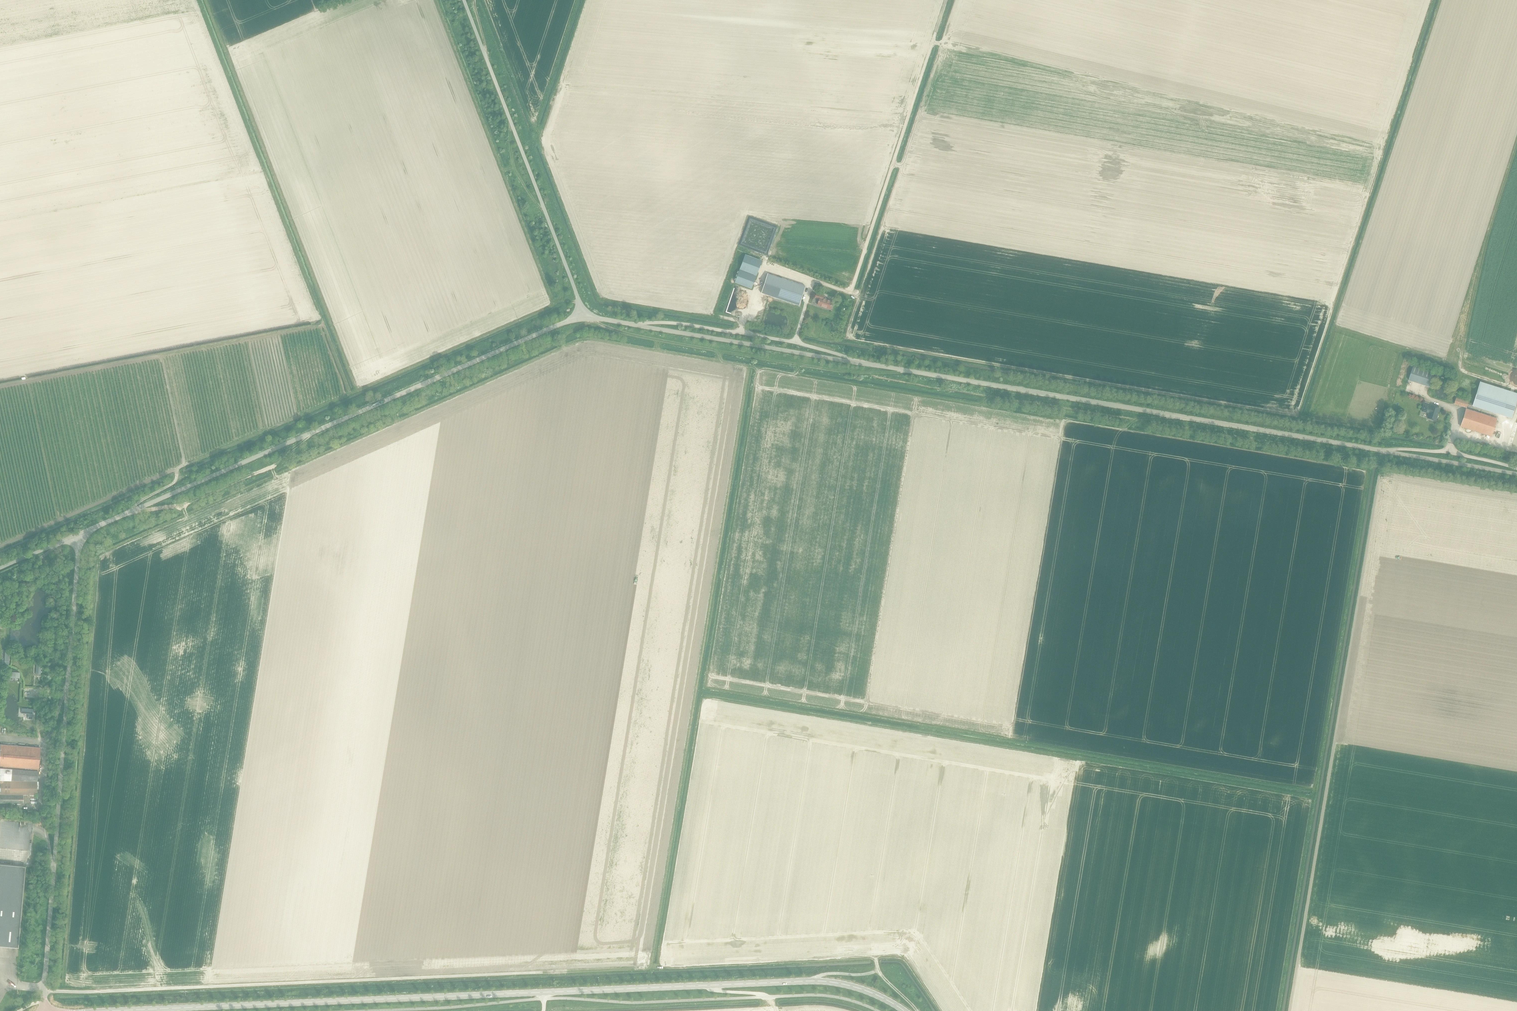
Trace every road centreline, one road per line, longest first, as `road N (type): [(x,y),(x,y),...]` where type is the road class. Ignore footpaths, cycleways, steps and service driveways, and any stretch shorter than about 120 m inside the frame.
road 1 (secondary): [(905,1010),(867,991),(818,981),(114,1010)]
road 2 (unclassified): [(1516,474),(858,363)]
road 3 (unclassified): [(74,537),(567,322)]
road 4 (unclassified): [(44,990),(547,974)]
road 5 (unclassified): [(44,990),(74,537)]
road 6 (unclassified): [(578,300),(463,0)]
road 7 (track): [(595,318),(621,334),(722,354),(836,372),(905,370)]
road 8 (track): [(946,0),(851,290)]
road 9 (track): [(1516,144),(1448,406)]
road 10 (residential): [(858,363),(742,332),(633,324)]
road 11 (unclassified): [(858,363),(633,324)]
road 12 (track): [(141,508),(192,503),(261,474),(288,458),(302,436)]

